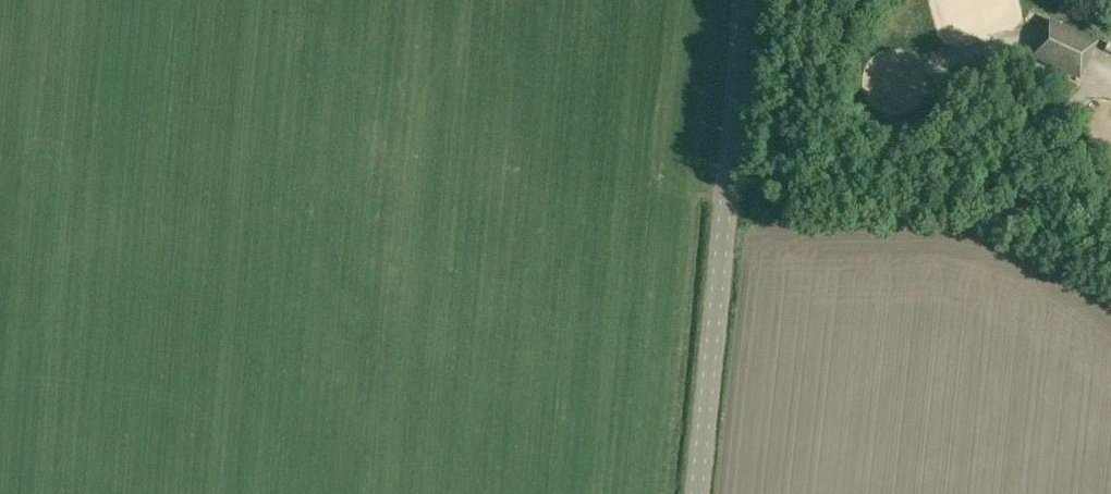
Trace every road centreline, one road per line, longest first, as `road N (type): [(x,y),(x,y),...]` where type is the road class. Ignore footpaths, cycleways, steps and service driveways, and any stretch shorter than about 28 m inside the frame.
road 1 (tertiary): [(696,493),(746,0)]

